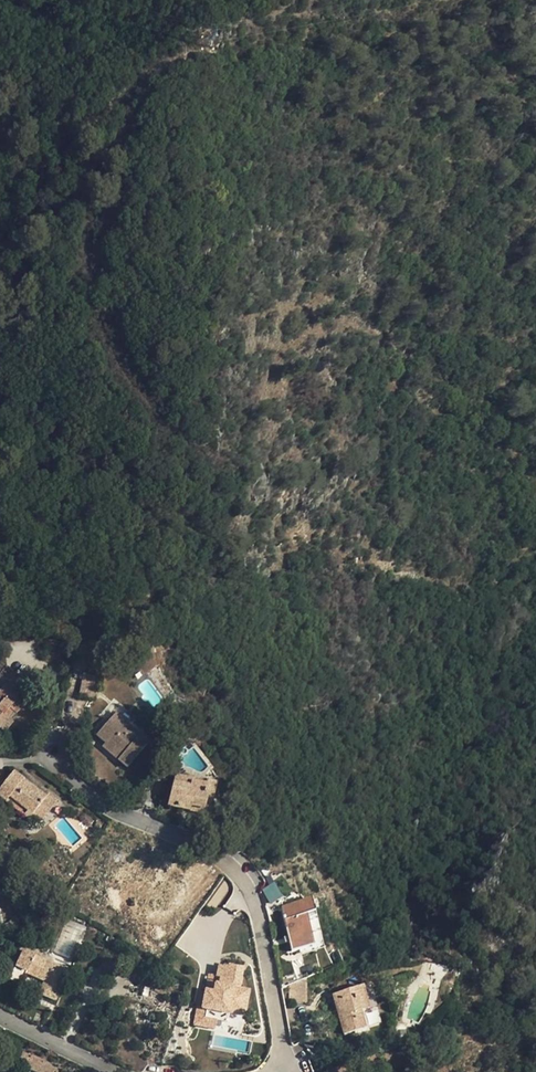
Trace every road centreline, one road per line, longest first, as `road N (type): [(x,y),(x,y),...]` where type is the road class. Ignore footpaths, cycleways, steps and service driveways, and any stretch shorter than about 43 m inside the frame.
road 1 (residential): [(287,1071),(258,912),(244,882),(221,860),(102,805),(50,755)]
road 2 (residential): [(124,1071),(0,1017)]

